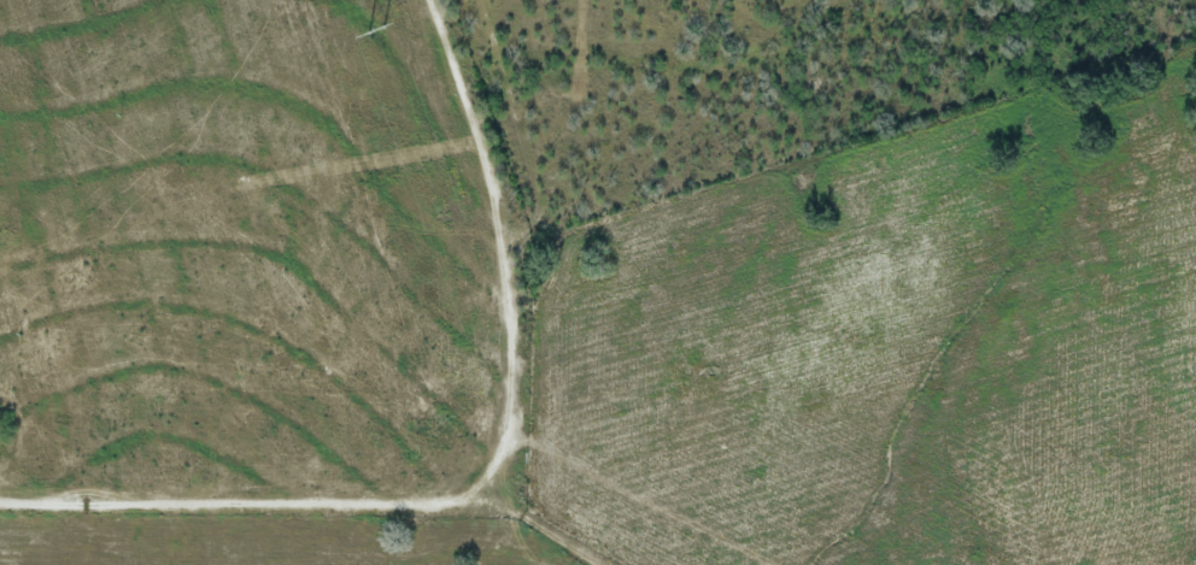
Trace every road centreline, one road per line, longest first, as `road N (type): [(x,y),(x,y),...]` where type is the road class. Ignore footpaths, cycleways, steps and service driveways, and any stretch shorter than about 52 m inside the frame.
road 1 (track): [(0,504),(451,505),(487,485),(511,445),(502,212),(433,0)]

